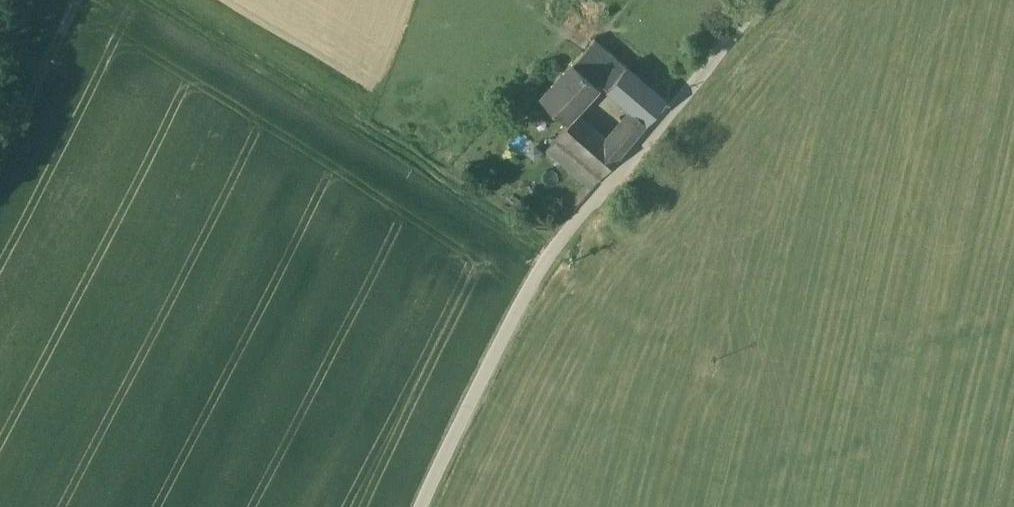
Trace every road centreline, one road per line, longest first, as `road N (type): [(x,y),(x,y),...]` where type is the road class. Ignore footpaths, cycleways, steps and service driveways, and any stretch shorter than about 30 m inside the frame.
road 1 (residential): [(421,506),(549,259),(770,0)]
road 2 (track): [(549,259),(146,0)]
road 3 (track): [(88,0),(0,181)]

